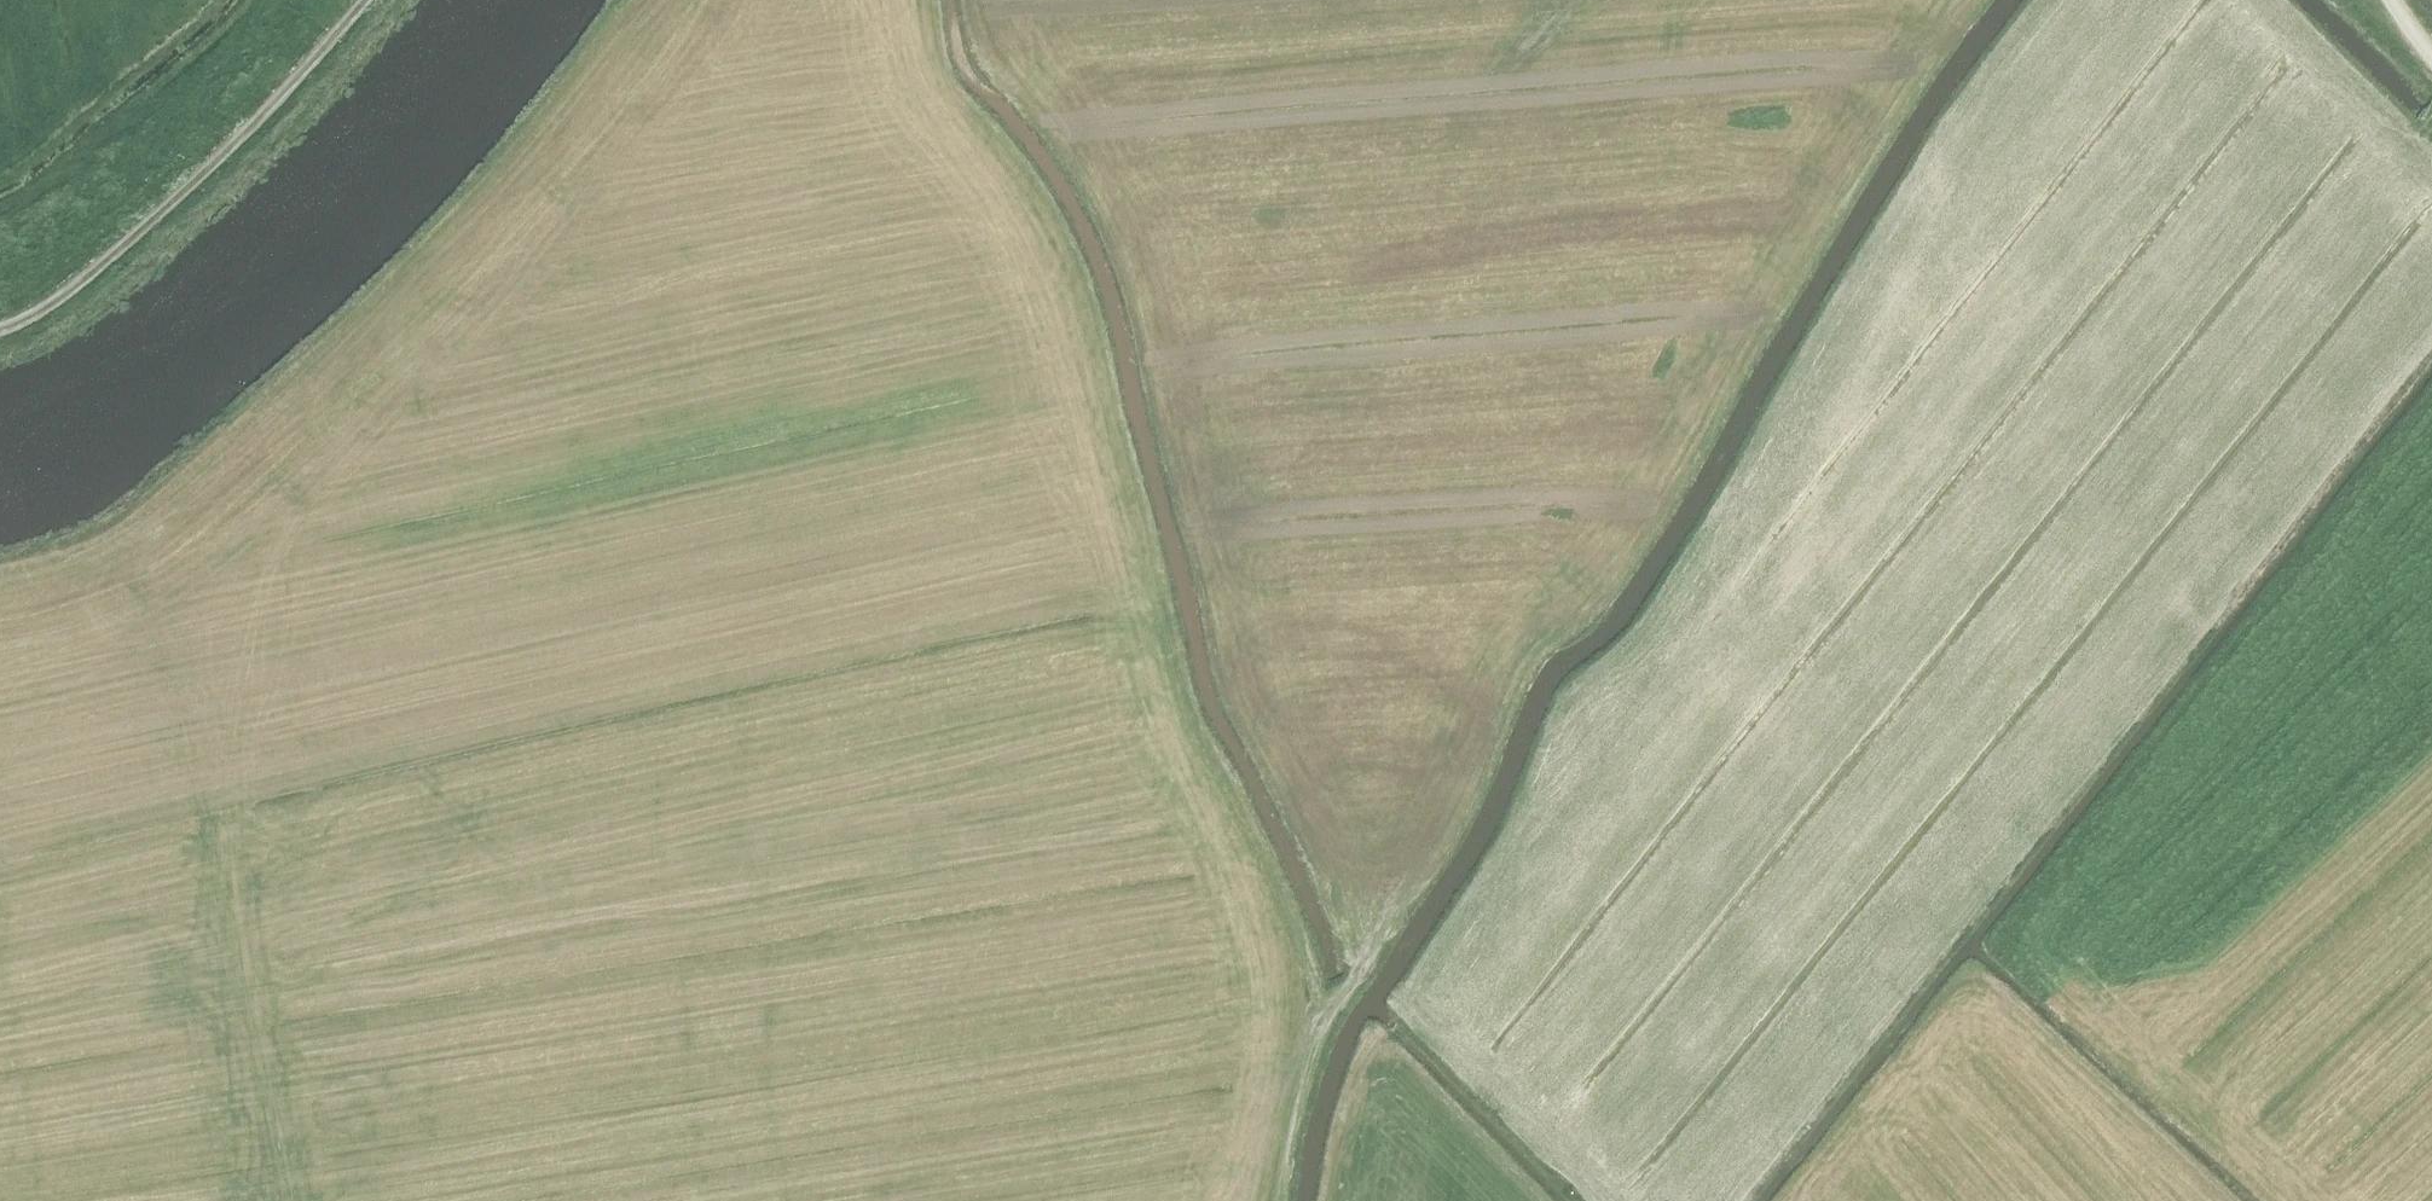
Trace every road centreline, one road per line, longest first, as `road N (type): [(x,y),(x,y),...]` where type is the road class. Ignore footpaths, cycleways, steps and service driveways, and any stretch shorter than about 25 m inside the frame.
road 1 (track): [(0,329),(49,306),(148,222),(248,129),(363,0)]

